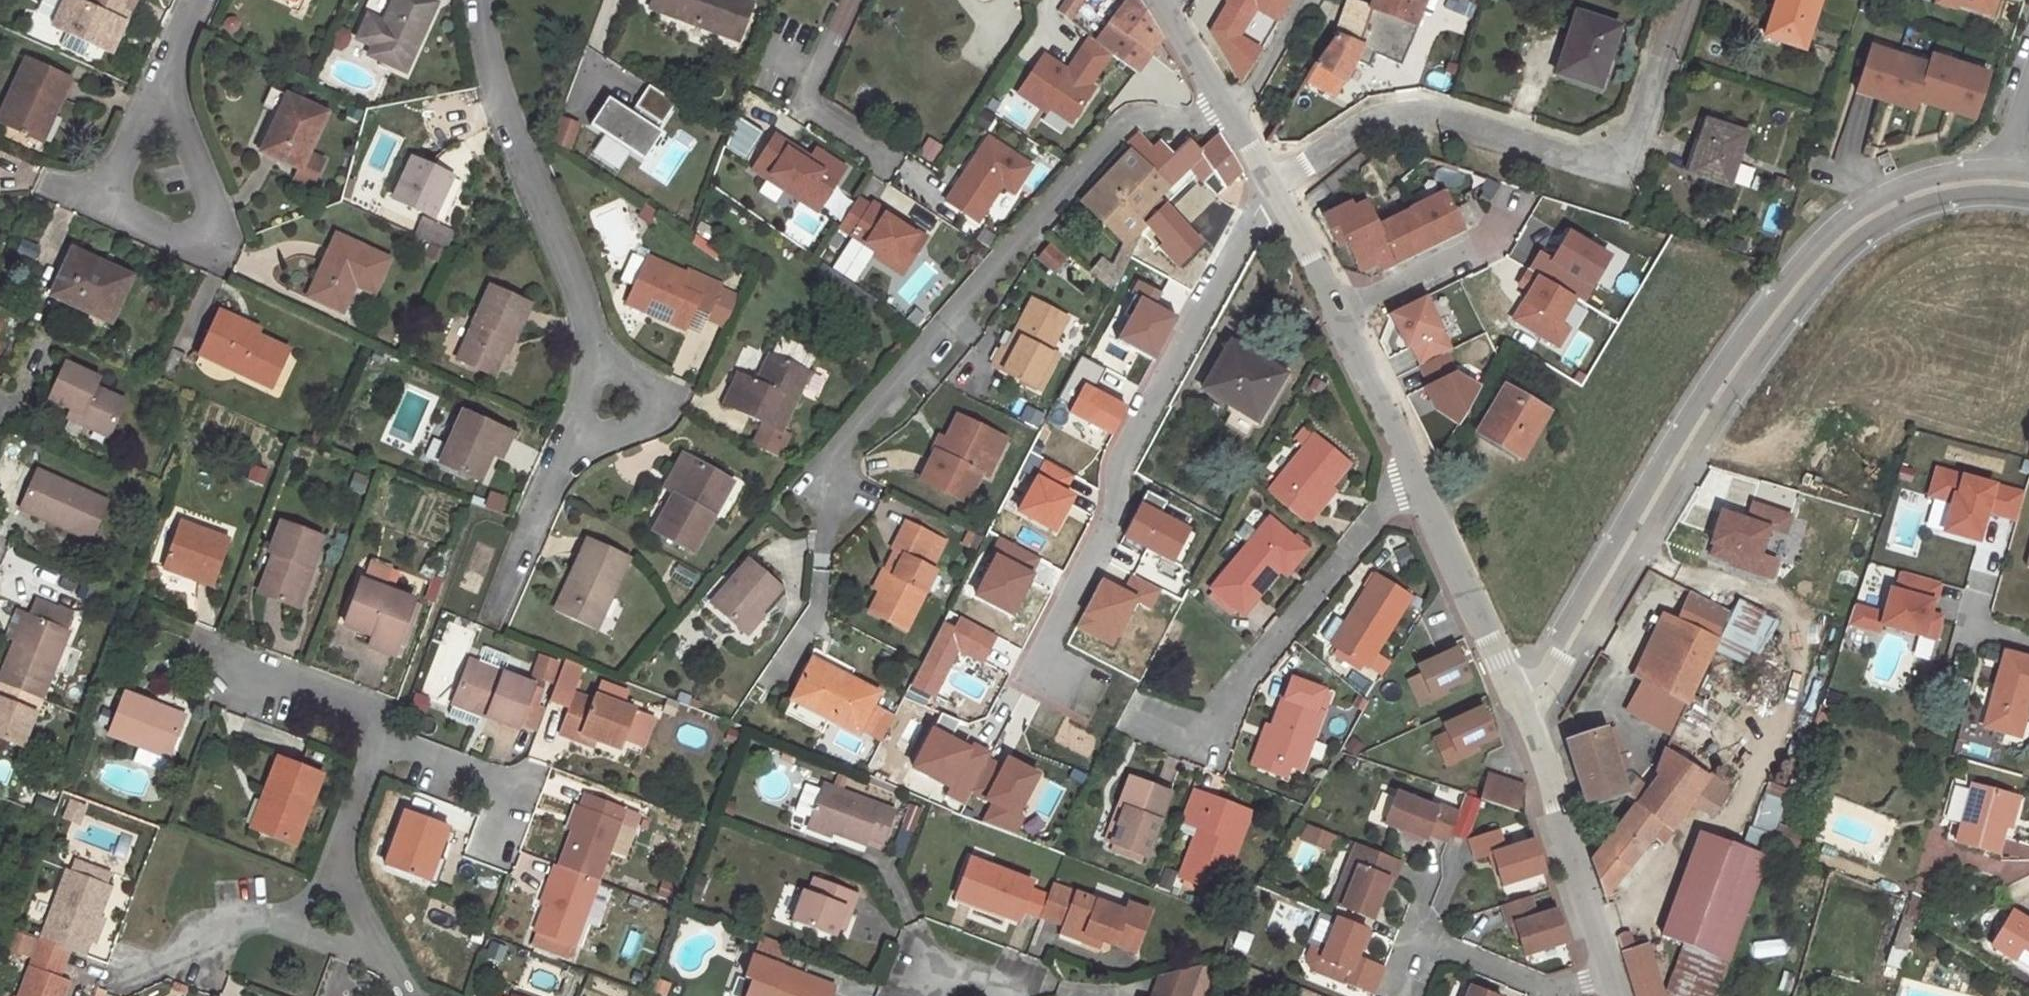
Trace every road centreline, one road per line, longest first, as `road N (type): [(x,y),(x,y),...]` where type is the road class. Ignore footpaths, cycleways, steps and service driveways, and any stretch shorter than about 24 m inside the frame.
road 1 (unclassified): [(1998,182),(1940,186),(1882,210),(1790,295),(1704,414),(1546,684),(1515,699)]
road 2 (residential): [(496,613),(585,390),(592,342),(483,56),(475,0)]
road 3 (residential): [(1273,182),(1111,476),(1128,486),(1041,661),(1074,677)]
road 4 (residential): [(824,469),(1130,118),(1230,119)]
road 5 (residential): [(1677,0),(1620,169),(1425,111),(1379,120),(1273,182)]
road 6 (residential): [(1139,715),(1196,739),(1412,469)]
road 7 (unclassified): [(1515,699),(1607,972)]
road 8 (residential): [(377,745),(336,874),(403,995)]
road 9 (residential): [(157,75),(98,208),(214,258)]
road 10 (unclassified): [(1412,469),(1515,699)]
road 11 (residential): [(1410,934),(1552,989),(1607,972)]
road 12 (residential): [(879,156),(803,104),(849,0)]
road 13 (residential): [(1505,218),(1477,247),(1338,313)]
road 14 (residential): [(214,258),(157,75)]
road 15 (unclassified): [(1338,313),(1412,469)]
road 16 (unclassified): [(1273,182),(1338,313)]
road 17 (unclassified): [(1162,6),(1230,119)]

